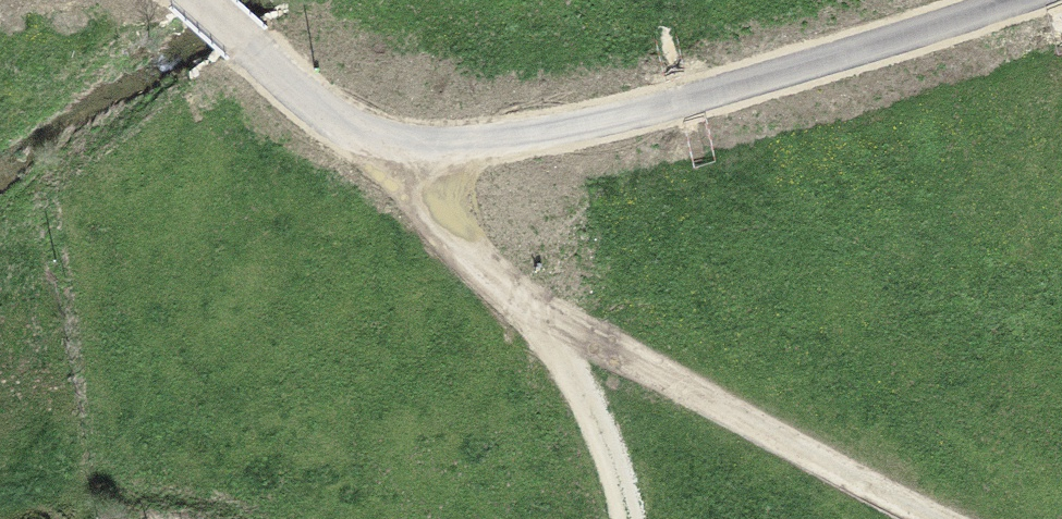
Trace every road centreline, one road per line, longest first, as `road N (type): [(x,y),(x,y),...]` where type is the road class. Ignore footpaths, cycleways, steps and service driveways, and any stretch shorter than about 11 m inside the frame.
road 1 (residential): [(189,0),(339,121),(395,152),(706,94),(1019,0)]
road 2 (track): [(540,314),(938,518)]
road 3 (track): [(540,314),(596,424),(628,518)]
road 4 (track): [(395,152),(449,231),(540,314)]

